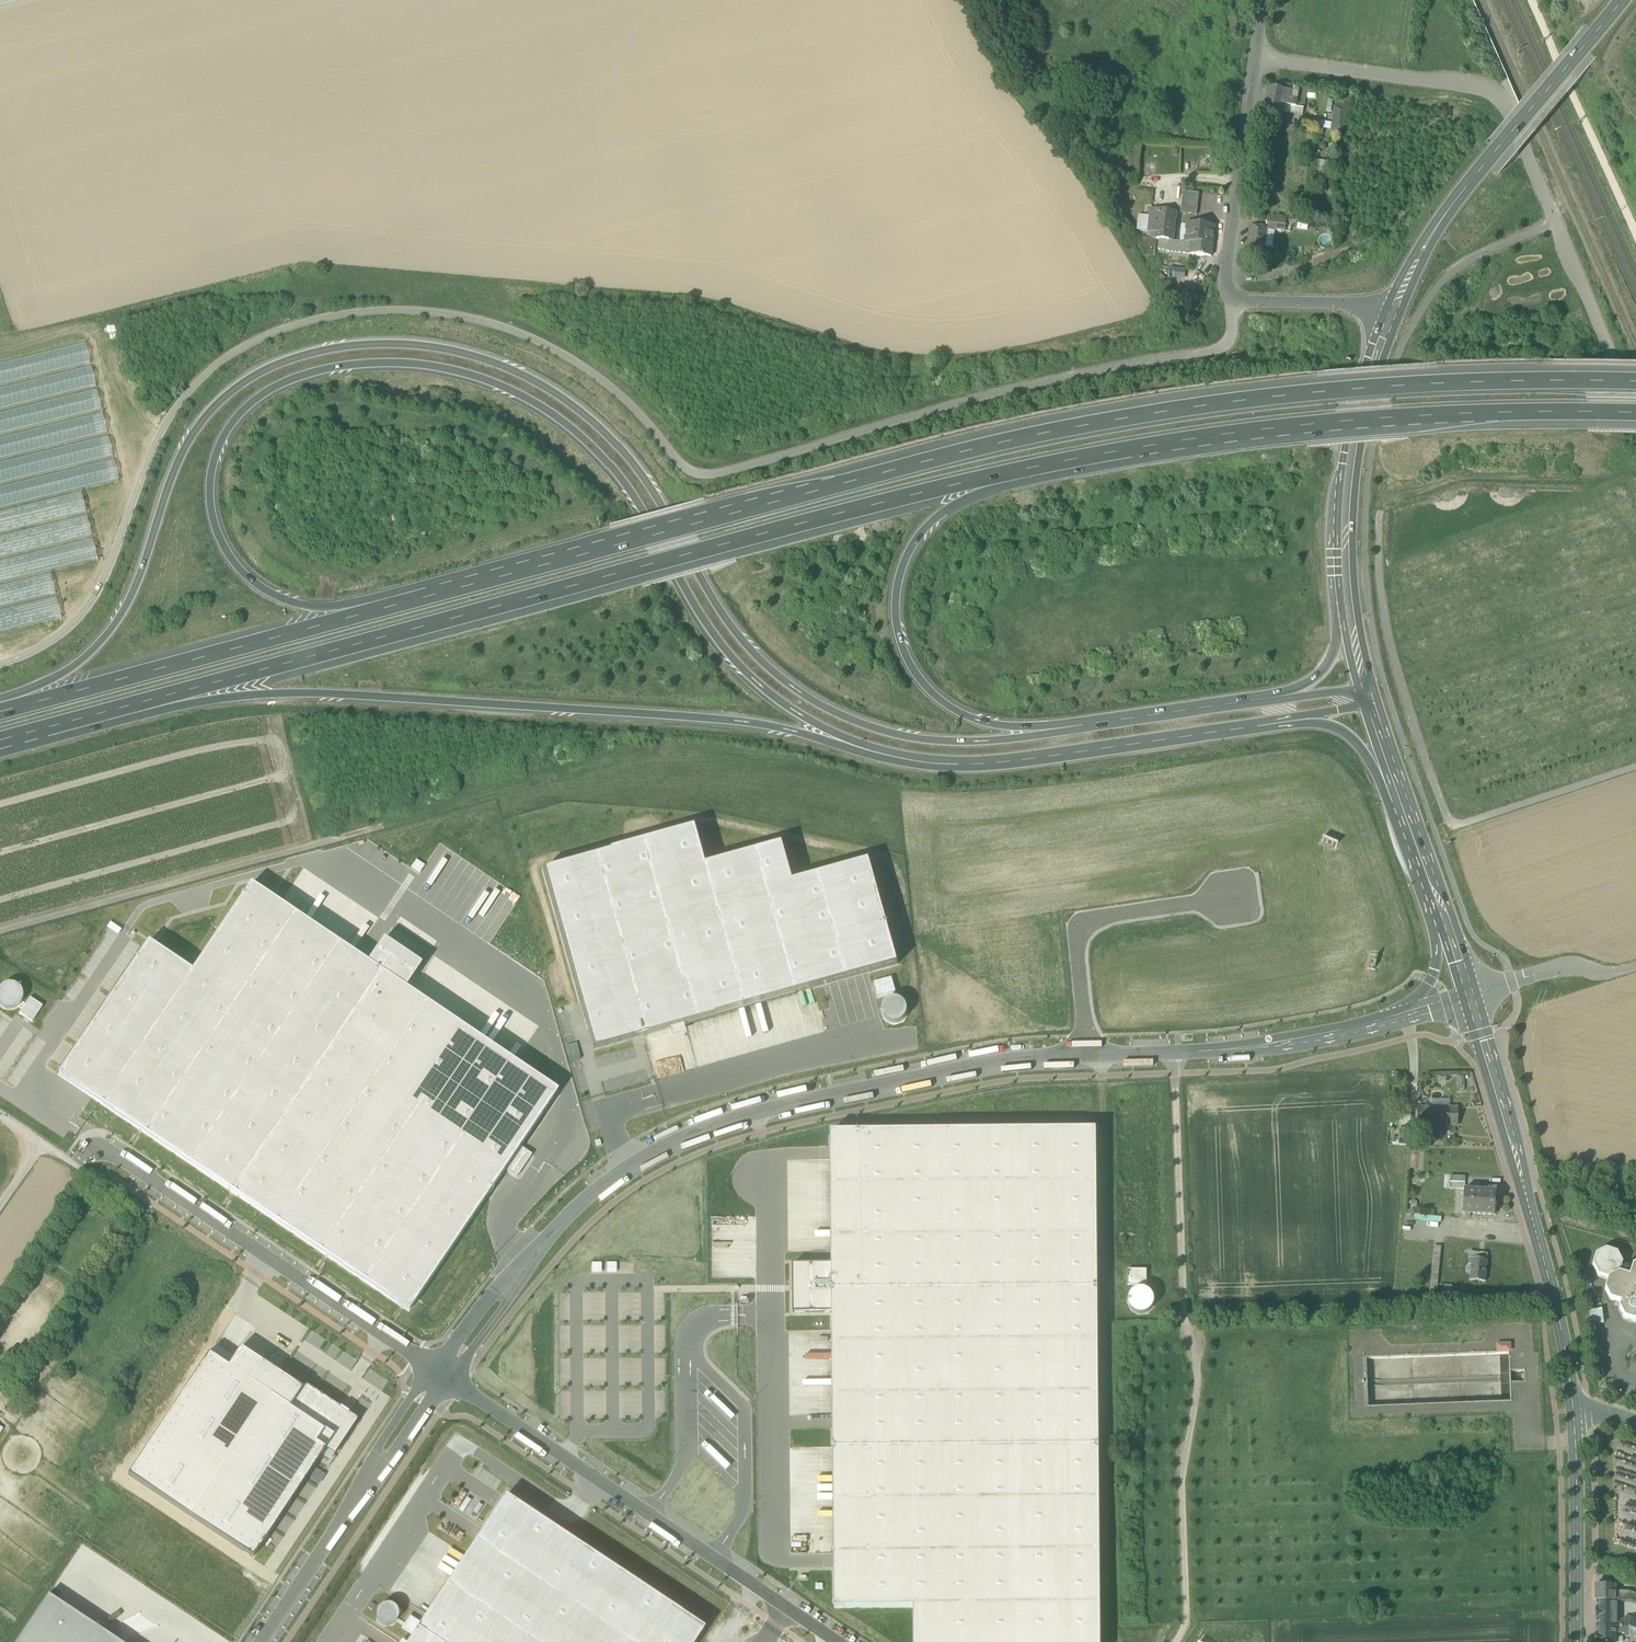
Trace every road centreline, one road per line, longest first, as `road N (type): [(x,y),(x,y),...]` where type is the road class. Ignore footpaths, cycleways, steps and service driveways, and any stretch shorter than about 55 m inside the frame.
road 1 (track): [(0,668),(56,642),(90,606),(150,459),(187,392),(253,342),(298,325),(402,312),(526,337),(605,382),(686,468),(710,475),(1012,391),(1222,350),(1234,302)]
road 2 (motorway): [(1045,730),(936,741),(824,707),(739,636),(656,494),(603,428),(507,366),(407,343),(304,354),(252,375),(219,401),(176,464),(123,610),(93,649),(23,705)]
road 3 (motorway): [(1635,389),(1419,390),(1127,422),(894,473),(368,613)]
road 4 (motorway): [(368,613),(304,606),(263,588),(237,566),(211,501),(222,441),(255,400),(321,370),(394,361),(468,373),(536,402),(592,446),(633,496),(723,648),(757,684),(841,741)]
road 5 (residential): [(444,1375),(565,1219),(634,1163),(713,1128),(1017,1059),(1286,1046),(1395,1021)]
road 6 (motorway): [(166,695),(990,481)]
road 7 (motorway): [(166,695),(324,693),(697,716),(841,741)]
road 8 (motorway): [(990,481),(1316,430),(1635,420)]
road 9 (track): [(624,760),(0,931)]
road 10 (unclassified): [(1635,421),(1496,95),(1252,59)]
road 11 (motorway): [(841,741),(958,765),(1311,720)]
road 12 (residential): [(444,1375),(836,1641)]
road 13 (secondary): [(1574,1413),(1561,1328),(1471,998)]
road 14 (residential): [(101,1145),(444,1375)]
road 15 (secondary): [(1627,0),(1452,209),(1390,322)]
road 16 (motorway): [(1045,730),(977,721),(939,701),(909,664),(899,633),(898,591),(913,550),(990,481)]
road 17 (motorway): [(368,613),(23,705)]
road 18 (track): [(1450,828),(1391,653),(1380,514)]
road 19 (secondary): [(1348,618),(1349,476),(1390,322)]
road 20 (track): [(1531,0),(1635,230)]
road 21 (residential): [(1234,302),(1226,286),(1252,59)]
road 22 (motorway): [(1287,696),(1045,730)]
road 23 (secondary): [(1577,1641),(1574,1413)]
road 24 (track): [(1450,828),(1635,767)]
road 25 (motorway): [(0,739),(166,695)]
road 26 (track): [(1471,998),(1569,966),(1603,976),(1635,968)]
road 27 (unclassified): [(1234,302),(1354,308),(1390,322)]
road 28 (track): [(150,459),(88,327)]
road 29 (residential): [(1438,904),(1431,982),(1395,1021)]

